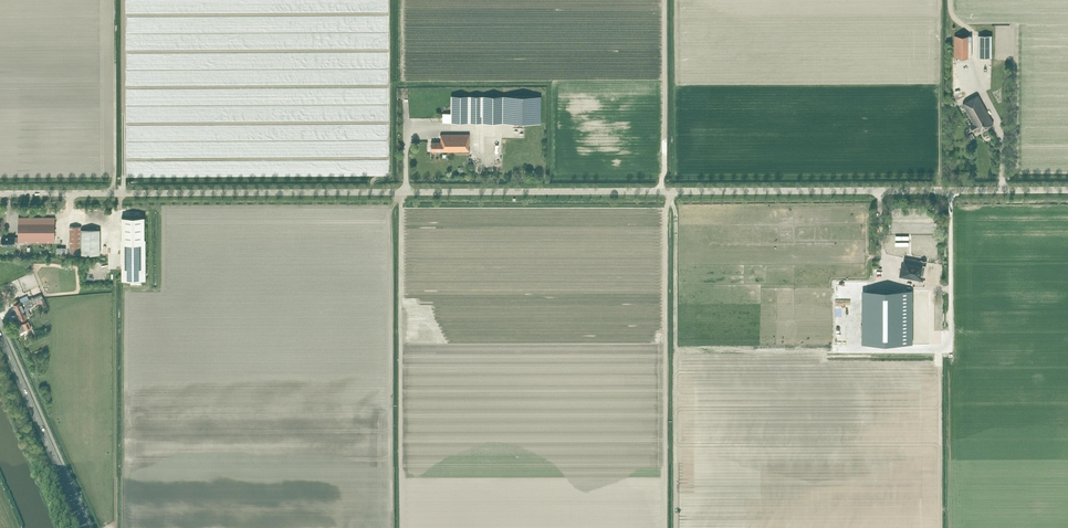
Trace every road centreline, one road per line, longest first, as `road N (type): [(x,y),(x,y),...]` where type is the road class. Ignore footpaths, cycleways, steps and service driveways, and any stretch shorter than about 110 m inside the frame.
road 1 (tertiary): [(1067,191),(0,194)]
road 2 (secondary): [(86,527),(0,332)]

